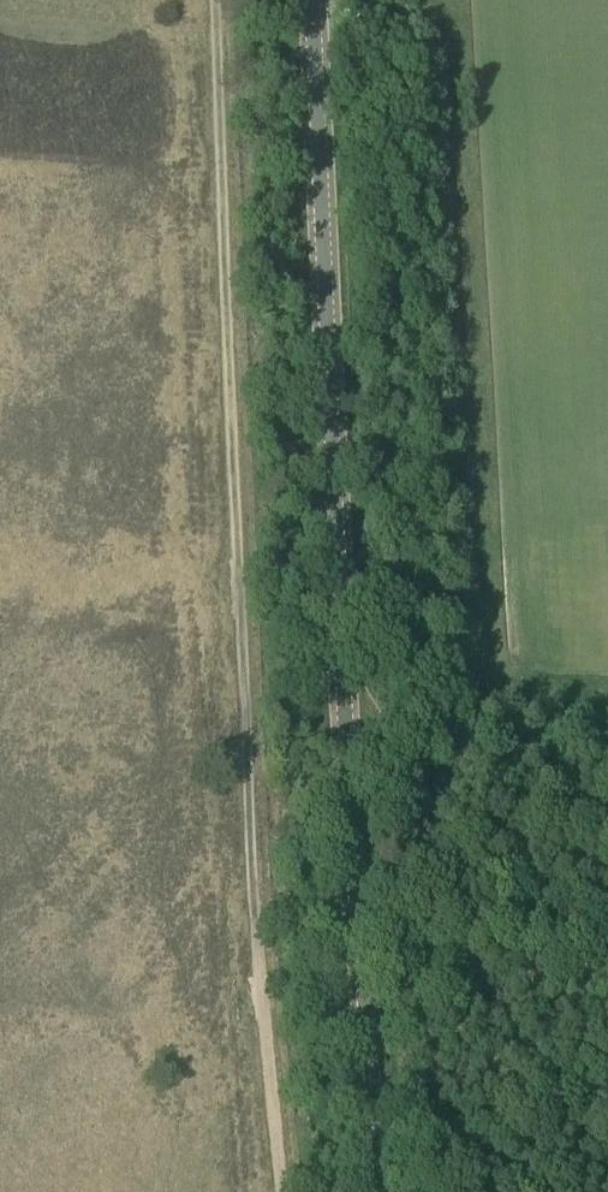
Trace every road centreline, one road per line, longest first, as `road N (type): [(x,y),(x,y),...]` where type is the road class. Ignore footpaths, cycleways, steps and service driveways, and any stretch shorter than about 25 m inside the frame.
road 1 (secondary): [(381,1191),(340,684),(311,0)]
road 2 (track): [(223,0),(249,593),(292,1191)]
road 3 (track): [(607,696),(524,695),(503,686),(491,665),(456,0)]

